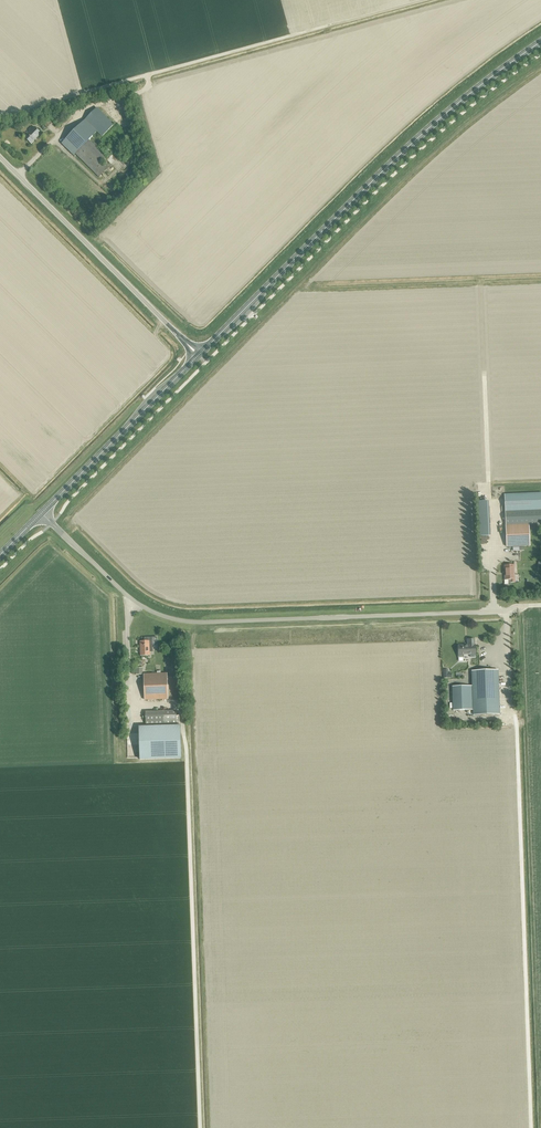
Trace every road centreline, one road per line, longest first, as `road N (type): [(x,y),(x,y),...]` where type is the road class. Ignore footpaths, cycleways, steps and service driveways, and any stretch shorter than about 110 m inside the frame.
road 1 (residential): [(503,611),(171,619),(141,603),(45,513)]
road 2 (secondary): [(197,357),(427,129),(540,42)]
road 3 (track): [(200,1127),(187,760),(173,704)]
road 4 (tertiary): [(173,330),(0,157)]
road 5 (secondary): [(45,513),(197,357)]

